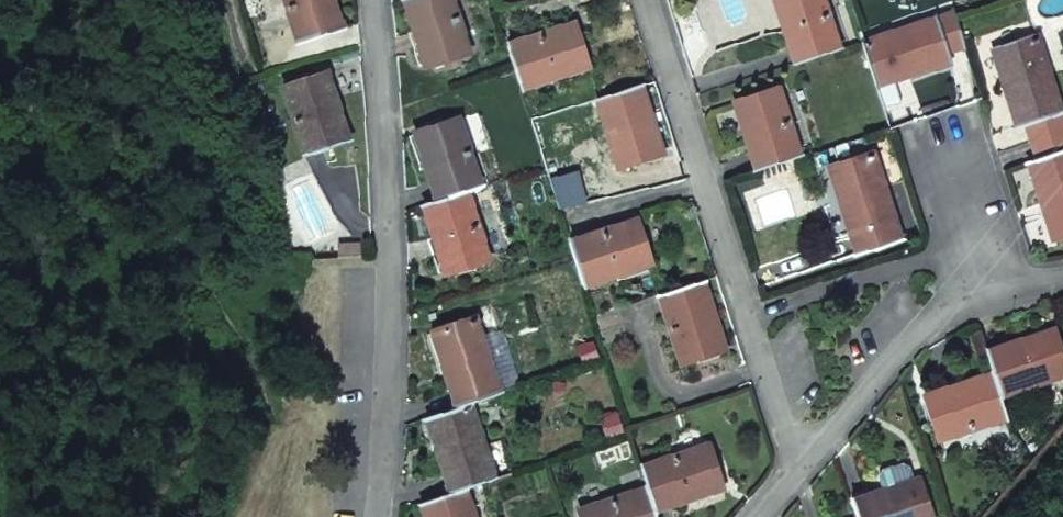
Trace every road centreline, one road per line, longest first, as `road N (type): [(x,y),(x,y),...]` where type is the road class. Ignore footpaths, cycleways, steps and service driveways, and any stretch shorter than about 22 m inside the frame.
road 1 (residential): [(375,0),(390,134),(402,445),(391,516)]
road 2 (residential): [(645,0),(797,474)]
road 3 (residential): [(797,474),(941,311)]
road 4 (residential): [(941,311),(971,246),(936,124)]
road 5 (residential): [(941,311),(1062,273)]

